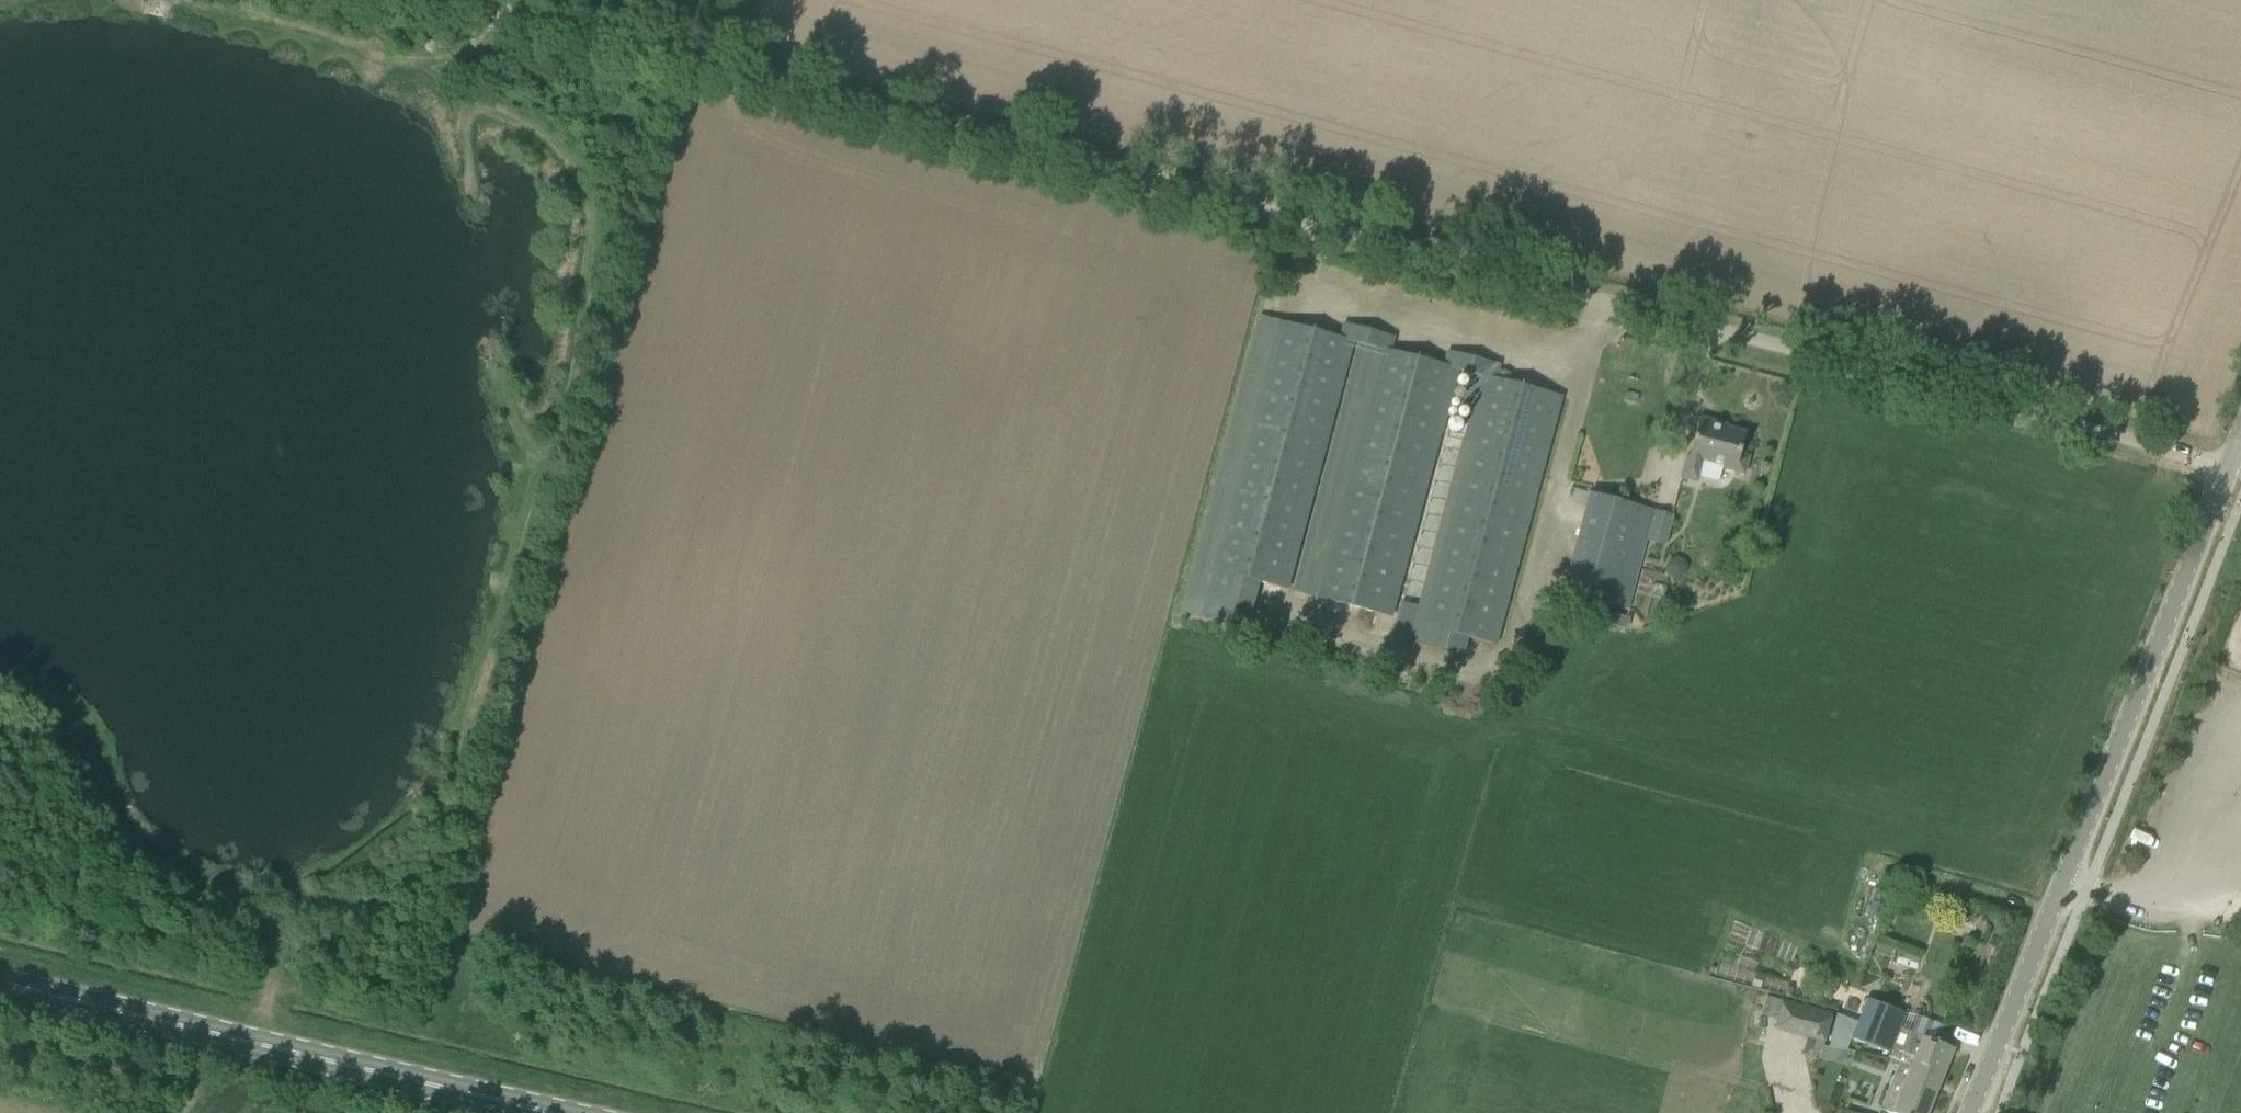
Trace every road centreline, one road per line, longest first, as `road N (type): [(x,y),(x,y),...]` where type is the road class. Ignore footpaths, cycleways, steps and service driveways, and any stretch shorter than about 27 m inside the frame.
road 1 (unclassified): [(2233,471),(1549,298),(1275,219)]
road 2 (track): [(476,0),(1275,219)]
road 3 (tertiary): [(1970,1112),(2233,471)]
road 4 (primary): [(554,1112),(0,979)]

